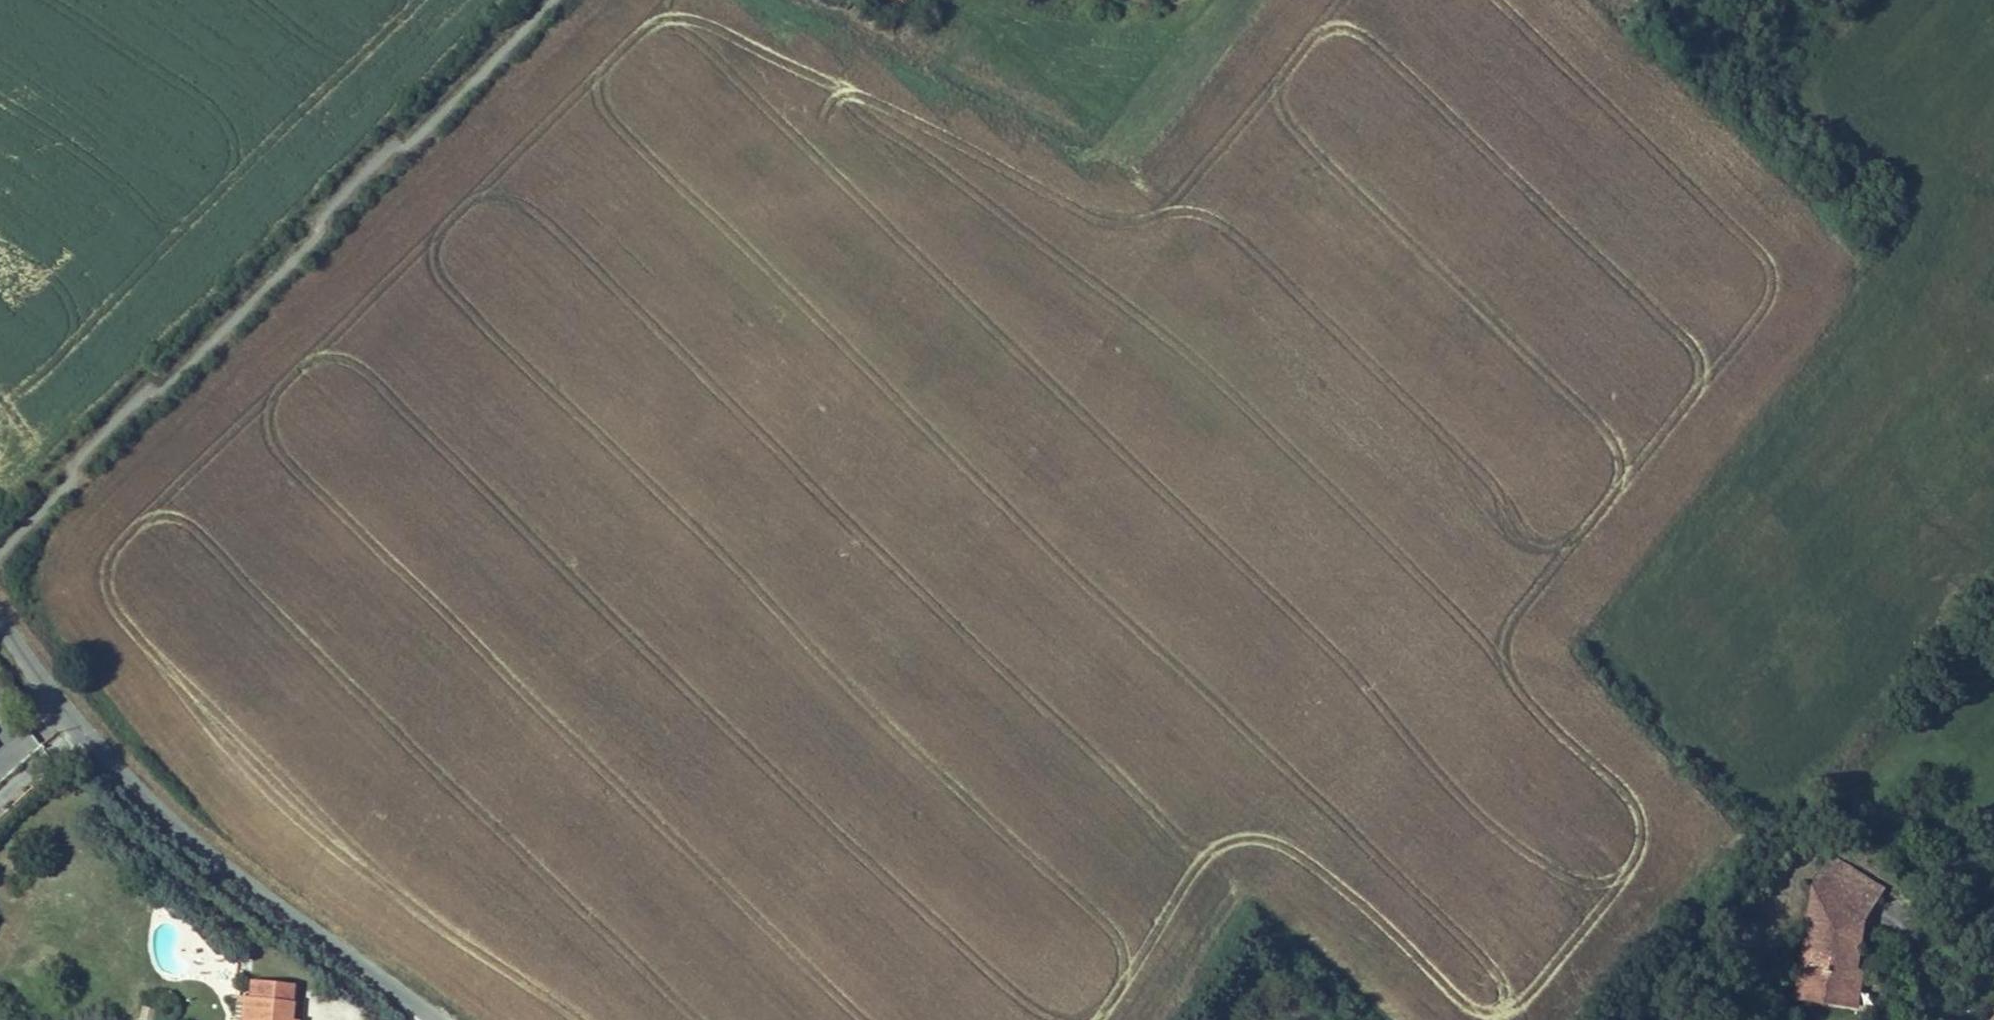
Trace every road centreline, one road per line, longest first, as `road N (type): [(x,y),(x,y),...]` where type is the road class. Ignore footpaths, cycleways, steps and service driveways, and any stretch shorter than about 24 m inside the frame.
road 1 (unclassified): [(447,1019),(191,831),(141,783),(0,612)]

